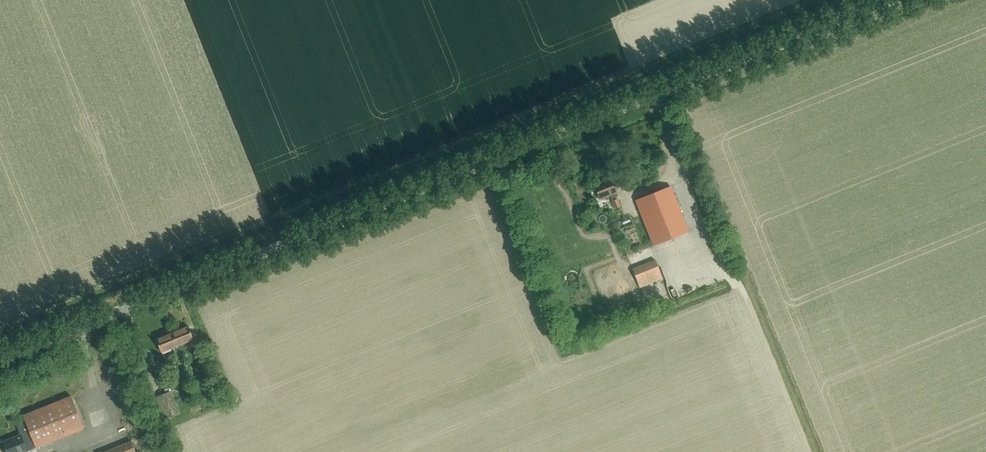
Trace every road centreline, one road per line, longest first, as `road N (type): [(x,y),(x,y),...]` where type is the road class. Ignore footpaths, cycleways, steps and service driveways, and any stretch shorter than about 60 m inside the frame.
road 1 (unclassified): [(0,359),(892,0)]

